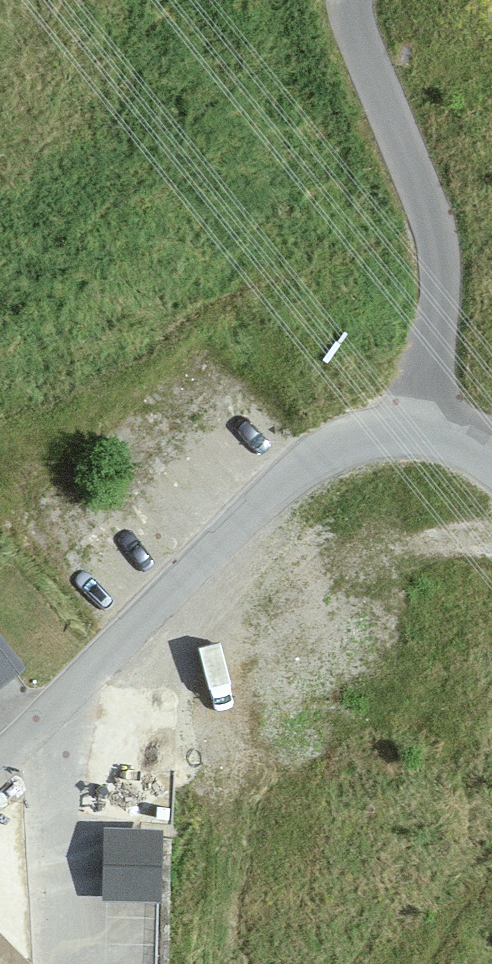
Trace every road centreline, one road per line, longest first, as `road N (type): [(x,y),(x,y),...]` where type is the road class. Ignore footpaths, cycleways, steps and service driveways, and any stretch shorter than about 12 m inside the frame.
road 1 (unclassified): [(409,436),(354,441),(299,469),(52,712)]
road 2 (residential): [(354,0),(363,49),(430,231),(442,298),(409,436)]
road 3 (residential): [(52,712),(82,809),(67,963)]

